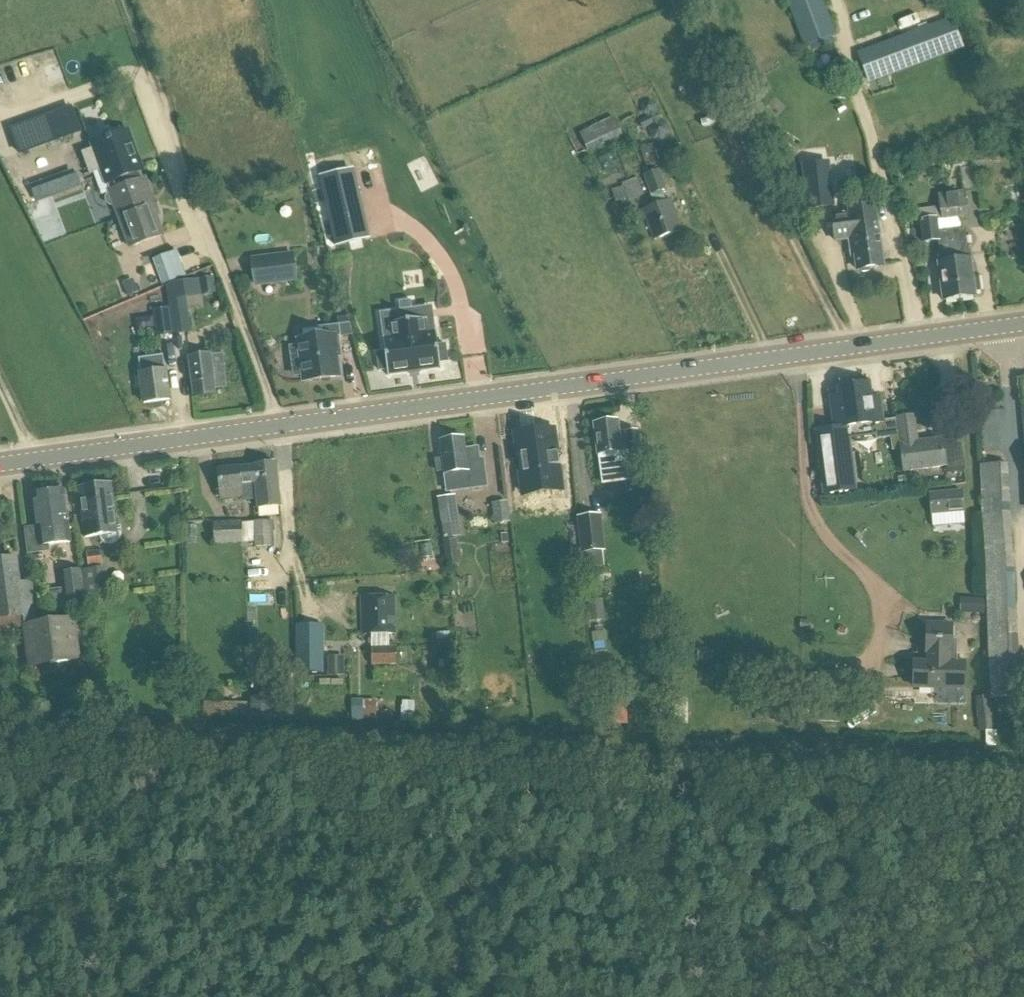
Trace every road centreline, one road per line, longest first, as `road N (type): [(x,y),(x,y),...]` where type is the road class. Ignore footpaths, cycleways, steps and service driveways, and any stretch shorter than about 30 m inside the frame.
road 1 (tertiary): [(0,464),(1023,324)]
road 2 (track): [(797,355),(812,512),(875,582),(880,642)]

